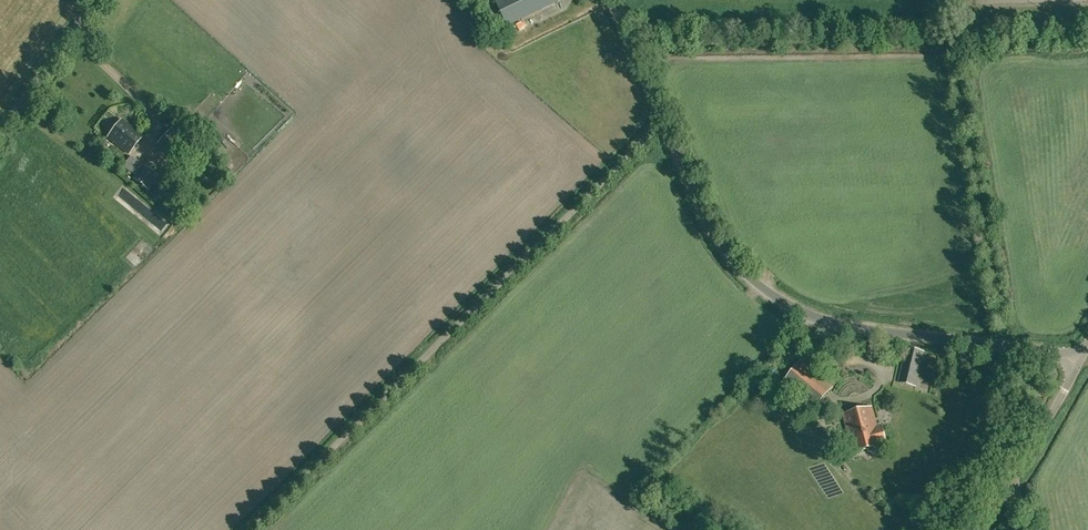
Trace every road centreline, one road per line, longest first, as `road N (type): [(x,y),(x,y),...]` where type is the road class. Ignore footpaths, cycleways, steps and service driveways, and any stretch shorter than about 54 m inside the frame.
road 1 (unclassified): [(248,529),(663,122)]
road 2 (unclassified): [(1084,353),(856,329),(796,312),(758,289),(717,243),(663,122)]
road 3 (unclassified): [(978,529),(1084,353)]
road 4 (unclassified): [(0,133),(99,0)]
road 5 (unclassified): [(663,122),(612,0)]

